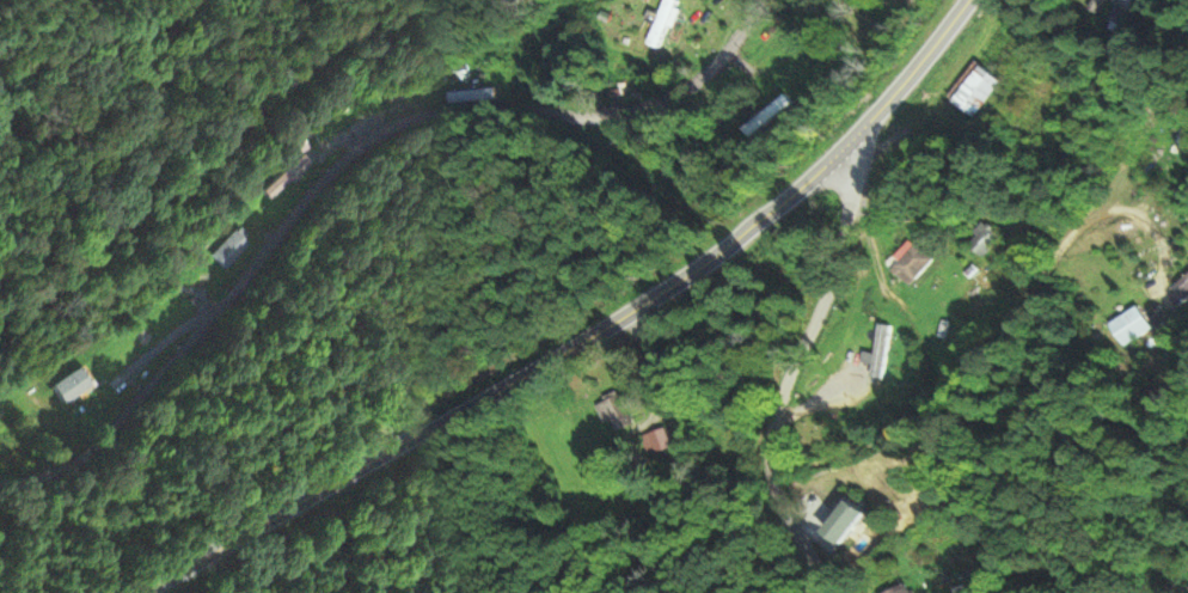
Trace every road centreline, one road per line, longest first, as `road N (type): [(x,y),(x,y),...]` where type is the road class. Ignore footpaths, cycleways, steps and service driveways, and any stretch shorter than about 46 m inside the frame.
road 1 (secondary): [(151,592),(714,253),(845,147),(966,0)]
road 2 (residential): [(0,490),(68,466),(142,396),(360,140),(423,112),(623,112),(697,77),(754,0)]
road 3 (residential): [(831,592),(782,520),(763,436),(831,259),(845,147)]

